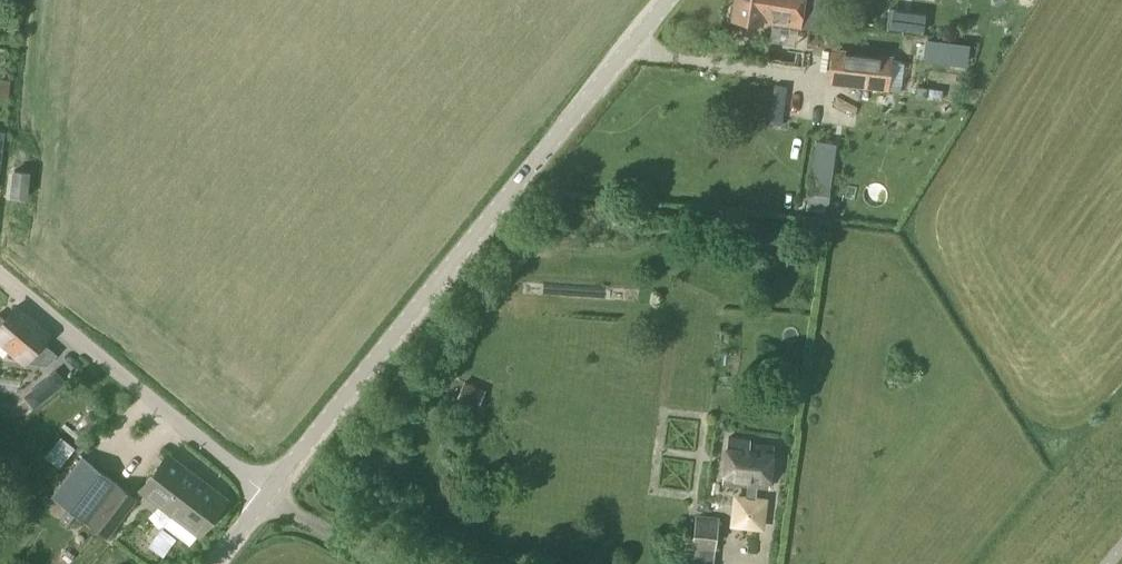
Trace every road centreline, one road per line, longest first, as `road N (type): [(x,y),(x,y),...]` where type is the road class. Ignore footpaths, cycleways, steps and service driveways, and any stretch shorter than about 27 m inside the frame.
road 1 (unclassified): [(271,497),(673,0)]
road 2 (unclassified): [(271,497),(0,278)]
road 3 (unclassified): [(390,563),(271,497)]

